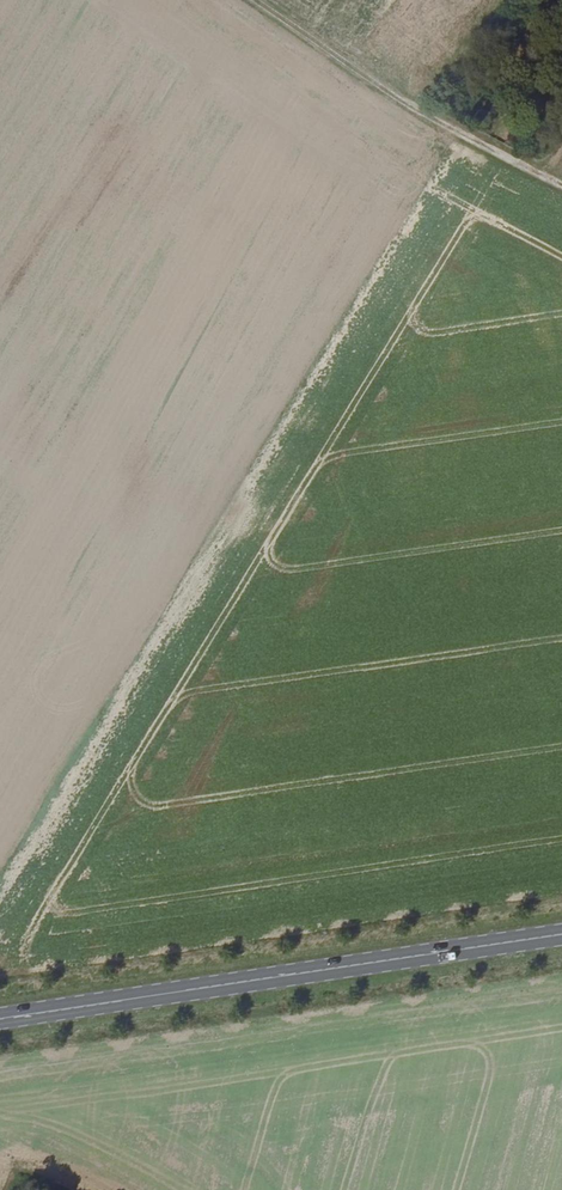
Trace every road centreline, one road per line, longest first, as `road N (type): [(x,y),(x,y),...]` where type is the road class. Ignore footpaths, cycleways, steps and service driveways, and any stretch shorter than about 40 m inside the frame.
road 1 (primary): [(0,1019),(561,935)]
road 2 (track): [(561,187),(420,113),(257,0)]

